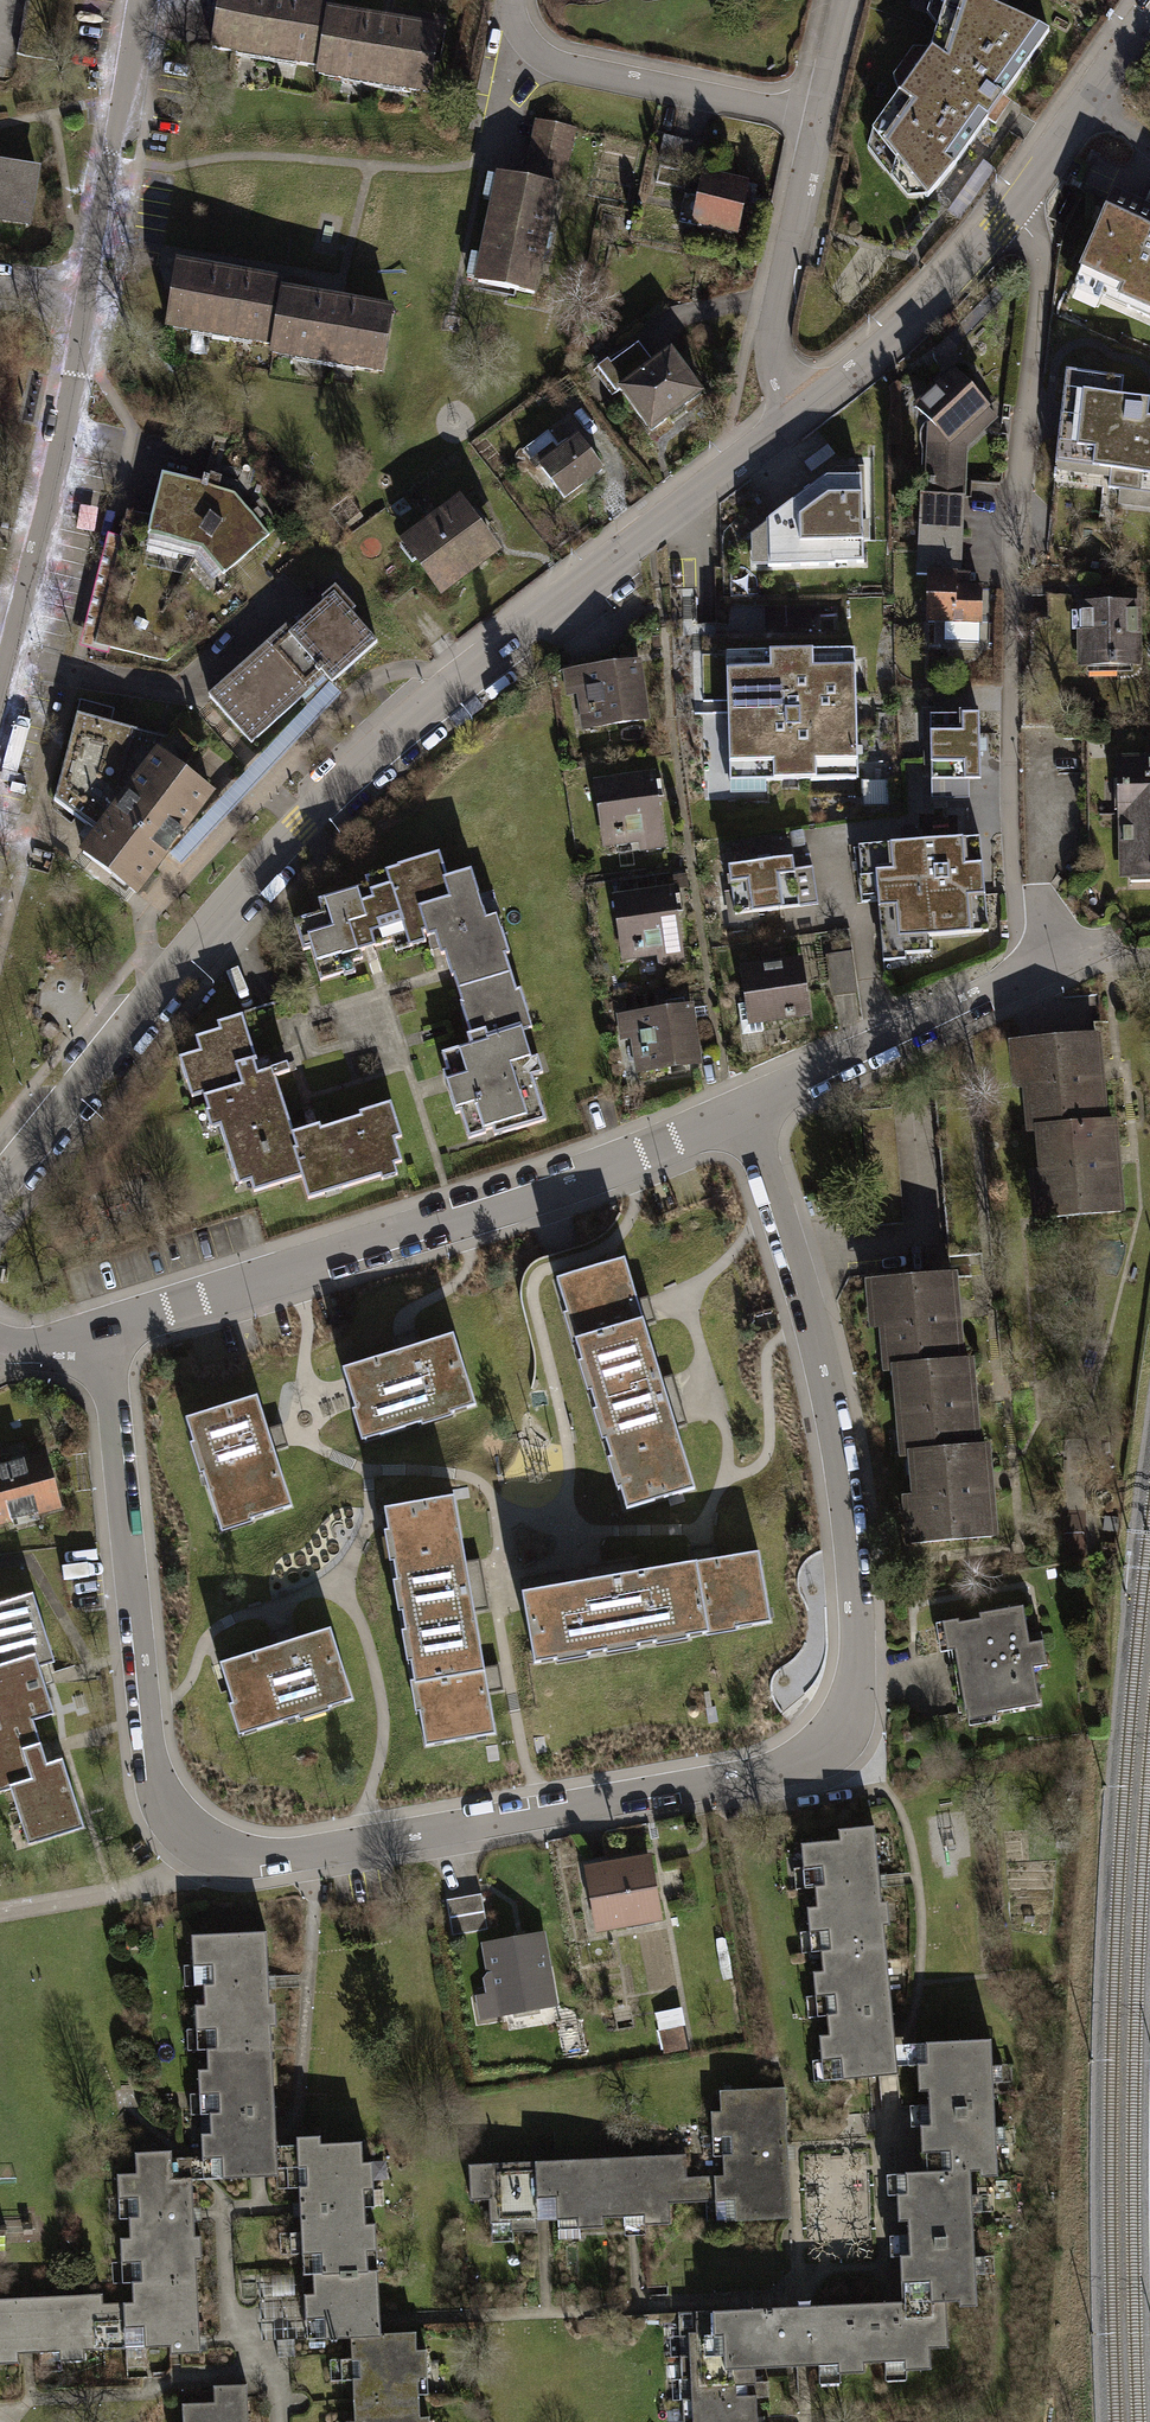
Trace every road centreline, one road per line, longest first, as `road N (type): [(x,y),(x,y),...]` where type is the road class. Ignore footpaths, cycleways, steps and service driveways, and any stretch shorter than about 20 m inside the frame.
road 1 (residential): [(751,1110),(839,1443),(853,1558),(860,1692),(841,1739),(808,1769),(297,1859),(220,1859),(160,1812),(144,1765),(113,1455),(100,1367),(85,1336)]
road 2 (residential): [(798,411),(445,685),(296,824),(0,1179)]
road 3 (residential): [(85,1336),(533,1194),(751,1110)]
road 4 (residential): [(1149,7),(1019,194),(924,307),(798,411)]
road 5 (residential): [(91,294),(0,712)]
road 6 (residential): [(516,0),(530,49),(548,65),(820,124)]
road 7 (residential): [(751,1110),(1020,980),(1059,949)]
road 8 (residential): [(136,0),(91,294)]
road 9 (residential): [(820,124),(774,330),(798,411)]
road 10 (residential): [(849,0),(820,124)]

